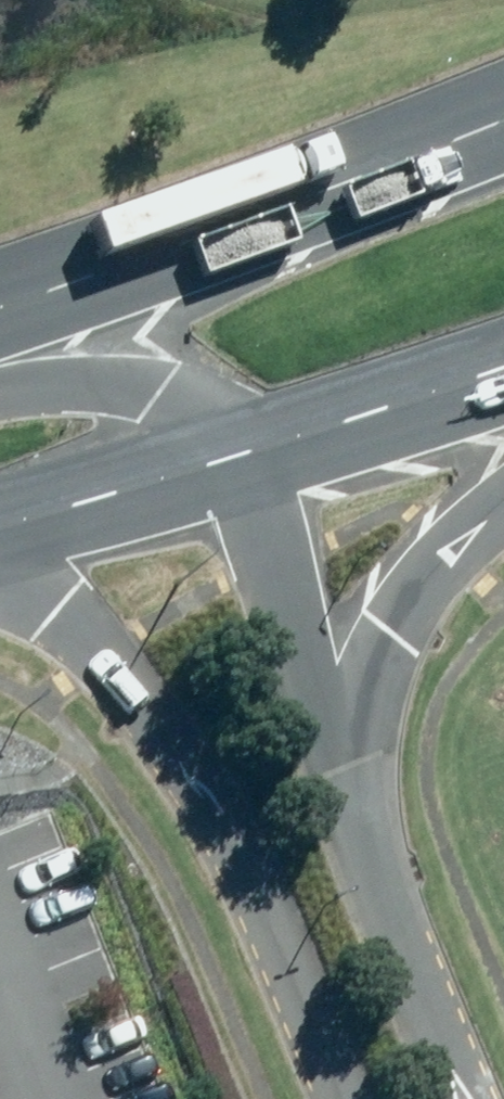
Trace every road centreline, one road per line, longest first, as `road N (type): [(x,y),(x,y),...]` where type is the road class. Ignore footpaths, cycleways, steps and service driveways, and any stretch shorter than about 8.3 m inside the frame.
road 1 (unclassified): [(345,1098),(251,871),(189,772),(109,673),(49,618),(0,596)]
road 2 (primary): [(0,315),(503,124)]
road 3 (unclassified): [(341,766),(470,1098)]
road 4 (unclassified): [(246,458),(341,766)]
road 5 (primary): [(503,501),(448,550),(399,609),(363,687),(341,766)]
road 6 (primary): [(503,370),(246,458)]
road 7 (unclassified): [(0,378),(156,392),(195,406),(246,458)]
road 8 (primary): [(246,458),(0,528)]

